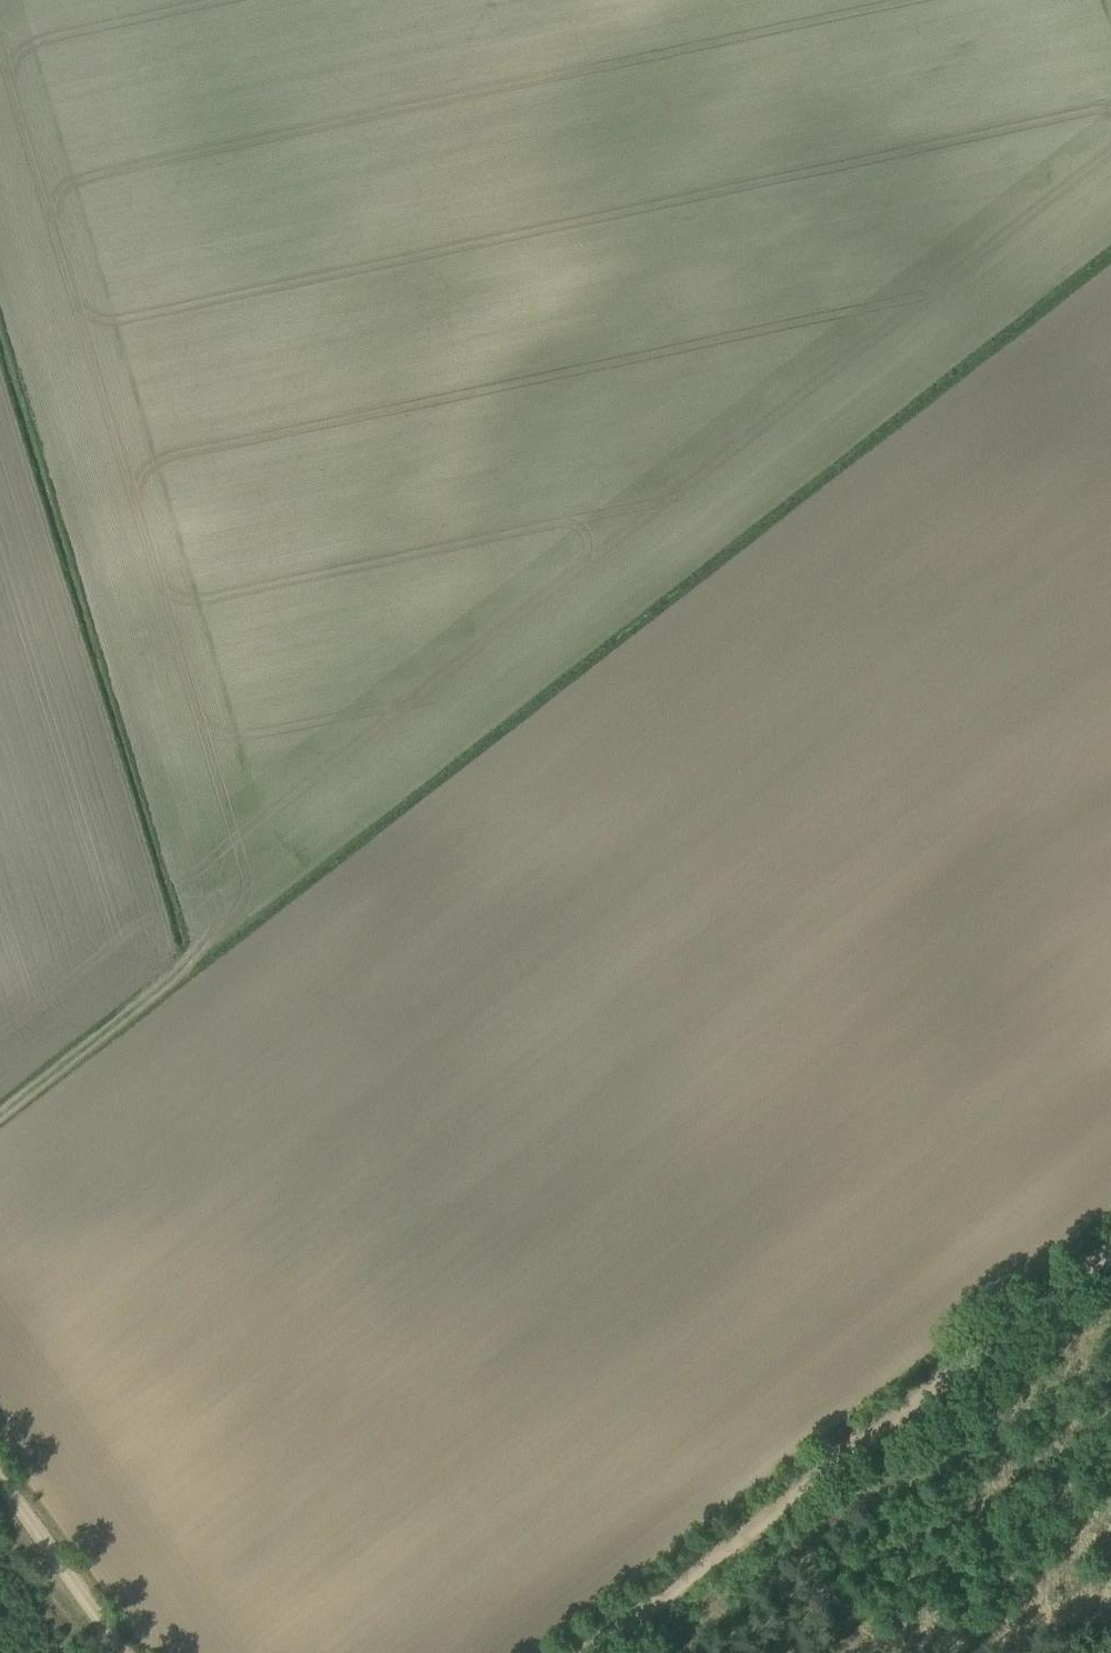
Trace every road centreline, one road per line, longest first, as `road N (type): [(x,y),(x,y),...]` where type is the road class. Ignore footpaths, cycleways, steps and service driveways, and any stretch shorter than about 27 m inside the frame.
road 1 (track): [(590,1652),(1110,1244)]
road 2 (track): [(123,1652),(0,1485)]

